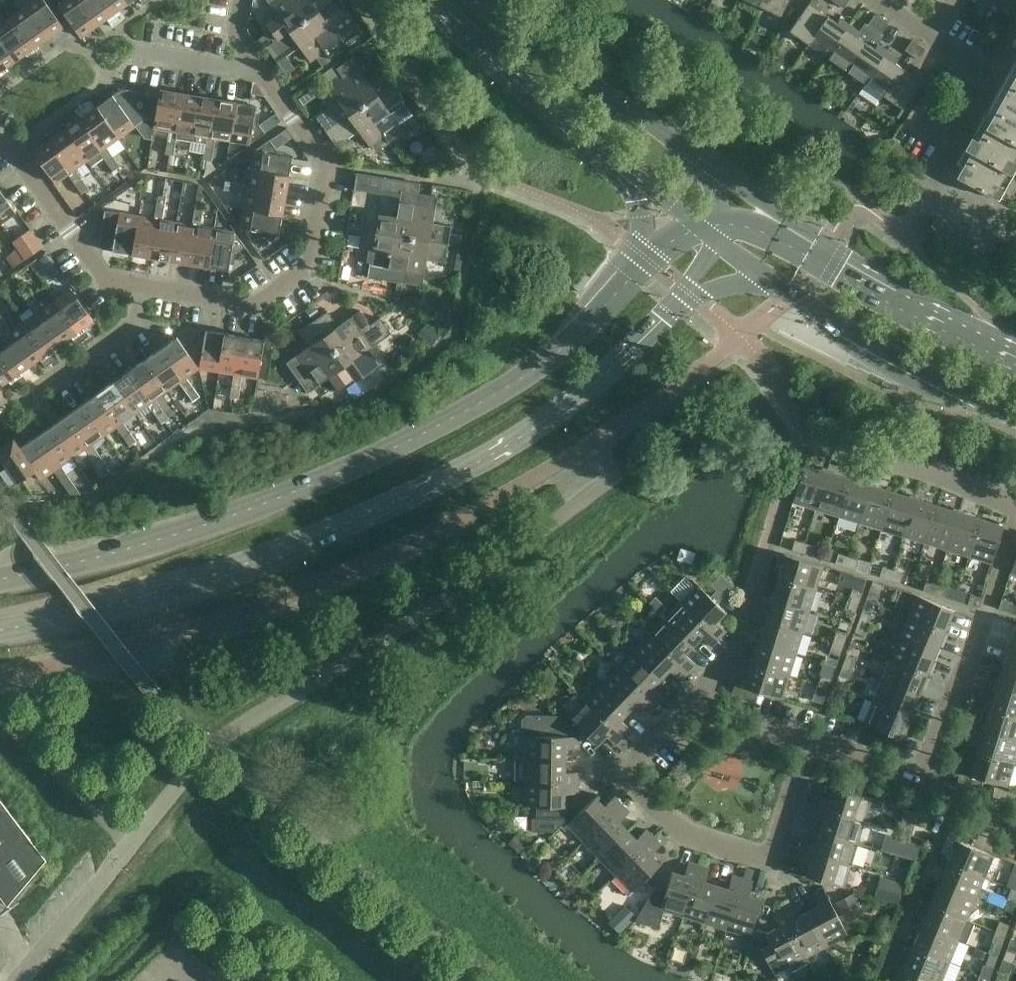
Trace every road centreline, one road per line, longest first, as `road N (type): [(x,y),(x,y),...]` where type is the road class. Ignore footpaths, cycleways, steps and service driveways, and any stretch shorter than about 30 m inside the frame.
road 1 (tertiary): [(0,625),(232,567),(411,494),(547,415),(670,314)]
road 2 (tertiary): [(626,281),(492,399),(403,446),(169,538),(0,580)]
road 3 (residential): [(261,69),(328,163),(309,269),(257,303),(145,285)]
road 4 (residential): [(807,741),(697,704),(637,758),(626,780),(688,841),(767,862)]
road 5 (residential): [(995,234),(927,200),(988,73),(925,33)]
road 6 (tertiary): [(711,167),(478,0)]
road 7 (tertiary): [(769,278),(893,357),(1015,418)]
road 8 (residential): [(919,780),(1015,523)]
road 9 (tertiary): [(427,0),(607,163)]
road 10 (tertiary): [(1015,350),(821,248)]
road 11 (residential): [(145,285),(104,278),(0,148)]
road 12 (residential): [(11,412),(134,324),(145,285)]
road 13 (residential): [(1015,506),(853,447)]
road 14 (tertiary): [(821,248),(711,167)]
road 15 (tertiary): [(607,163),(641,214),(626,281)]
road 16 (residential): [(767,862),(807,741)]
road 17 (residential): [(140,47),(261,69)]

